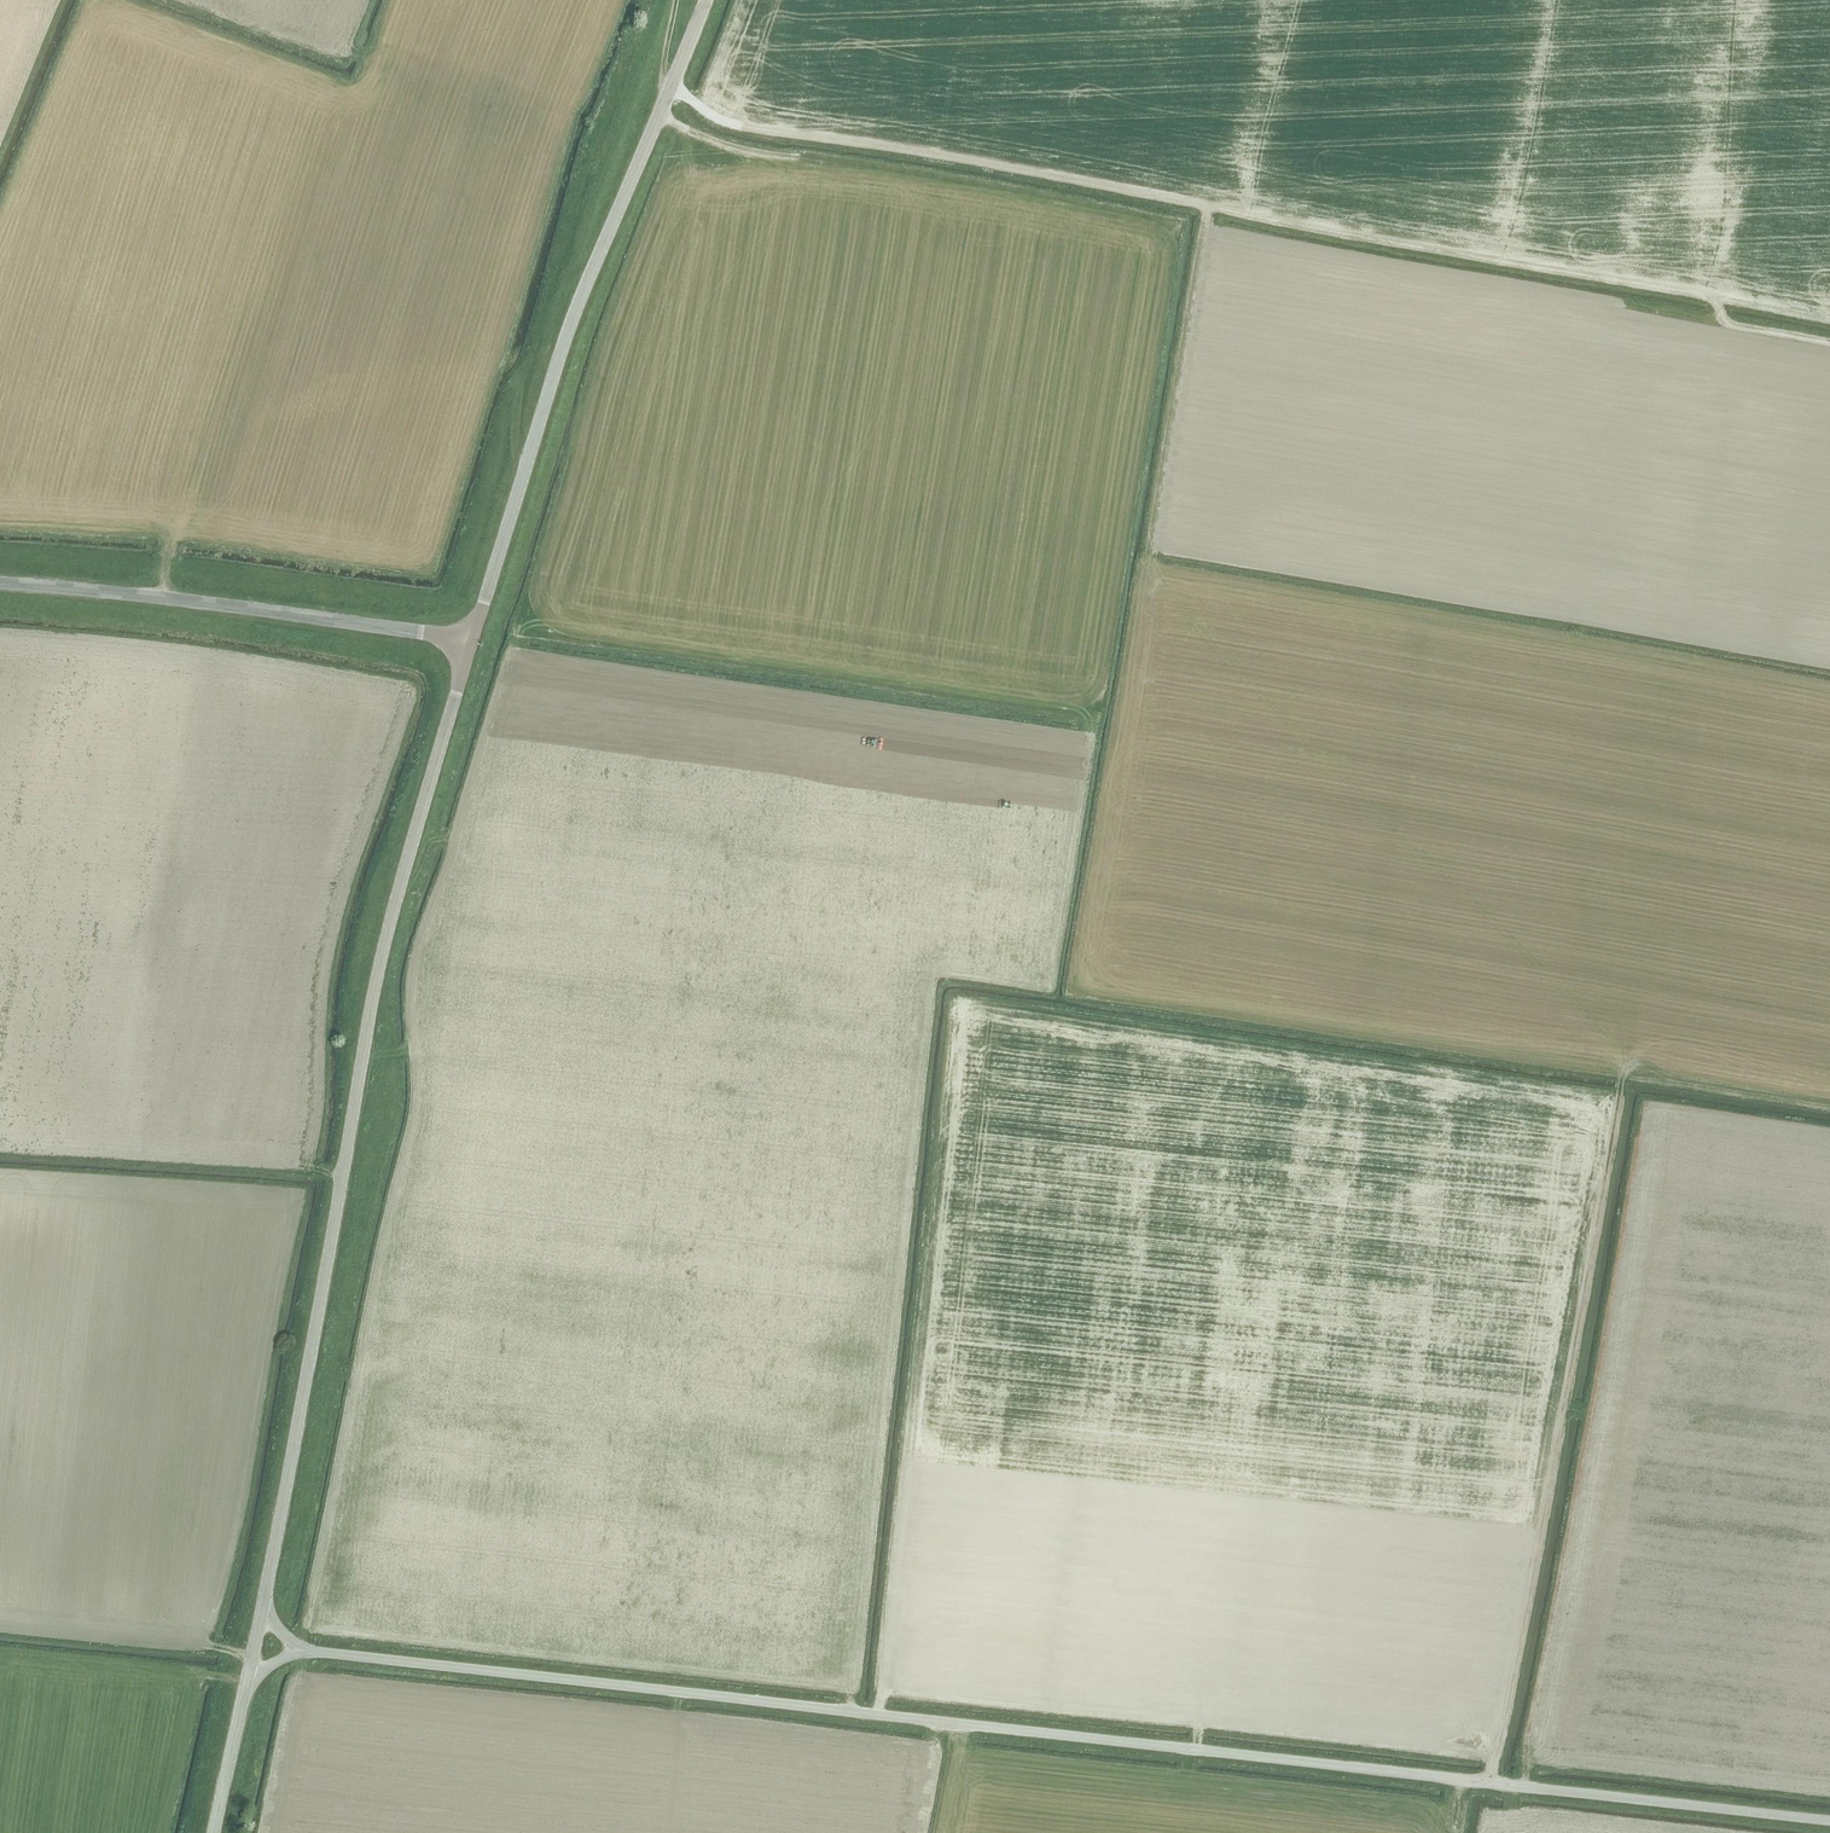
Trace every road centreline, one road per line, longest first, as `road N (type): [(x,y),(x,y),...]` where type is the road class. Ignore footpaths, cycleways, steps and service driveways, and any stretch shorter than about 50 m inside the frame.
road 1 (unclassified): [(1829,1821),(306,1650)]
road 2 (track): [(1829,345),(1732,326),(1711,297),(727,125),(664,82),(675,0)]
road 3 (secondary): [(263,1600),(374,991),(471,647)]
road 4 (secondary): [(471,647),(551,385),(704,0)]
road 5 (tertiary): [(471,647),(255,609),(0,583)]
road 6 (track): [(972,184),(715,141),(659,115)]
road 7 (secondary): [(214,1832),(247,1683)]

